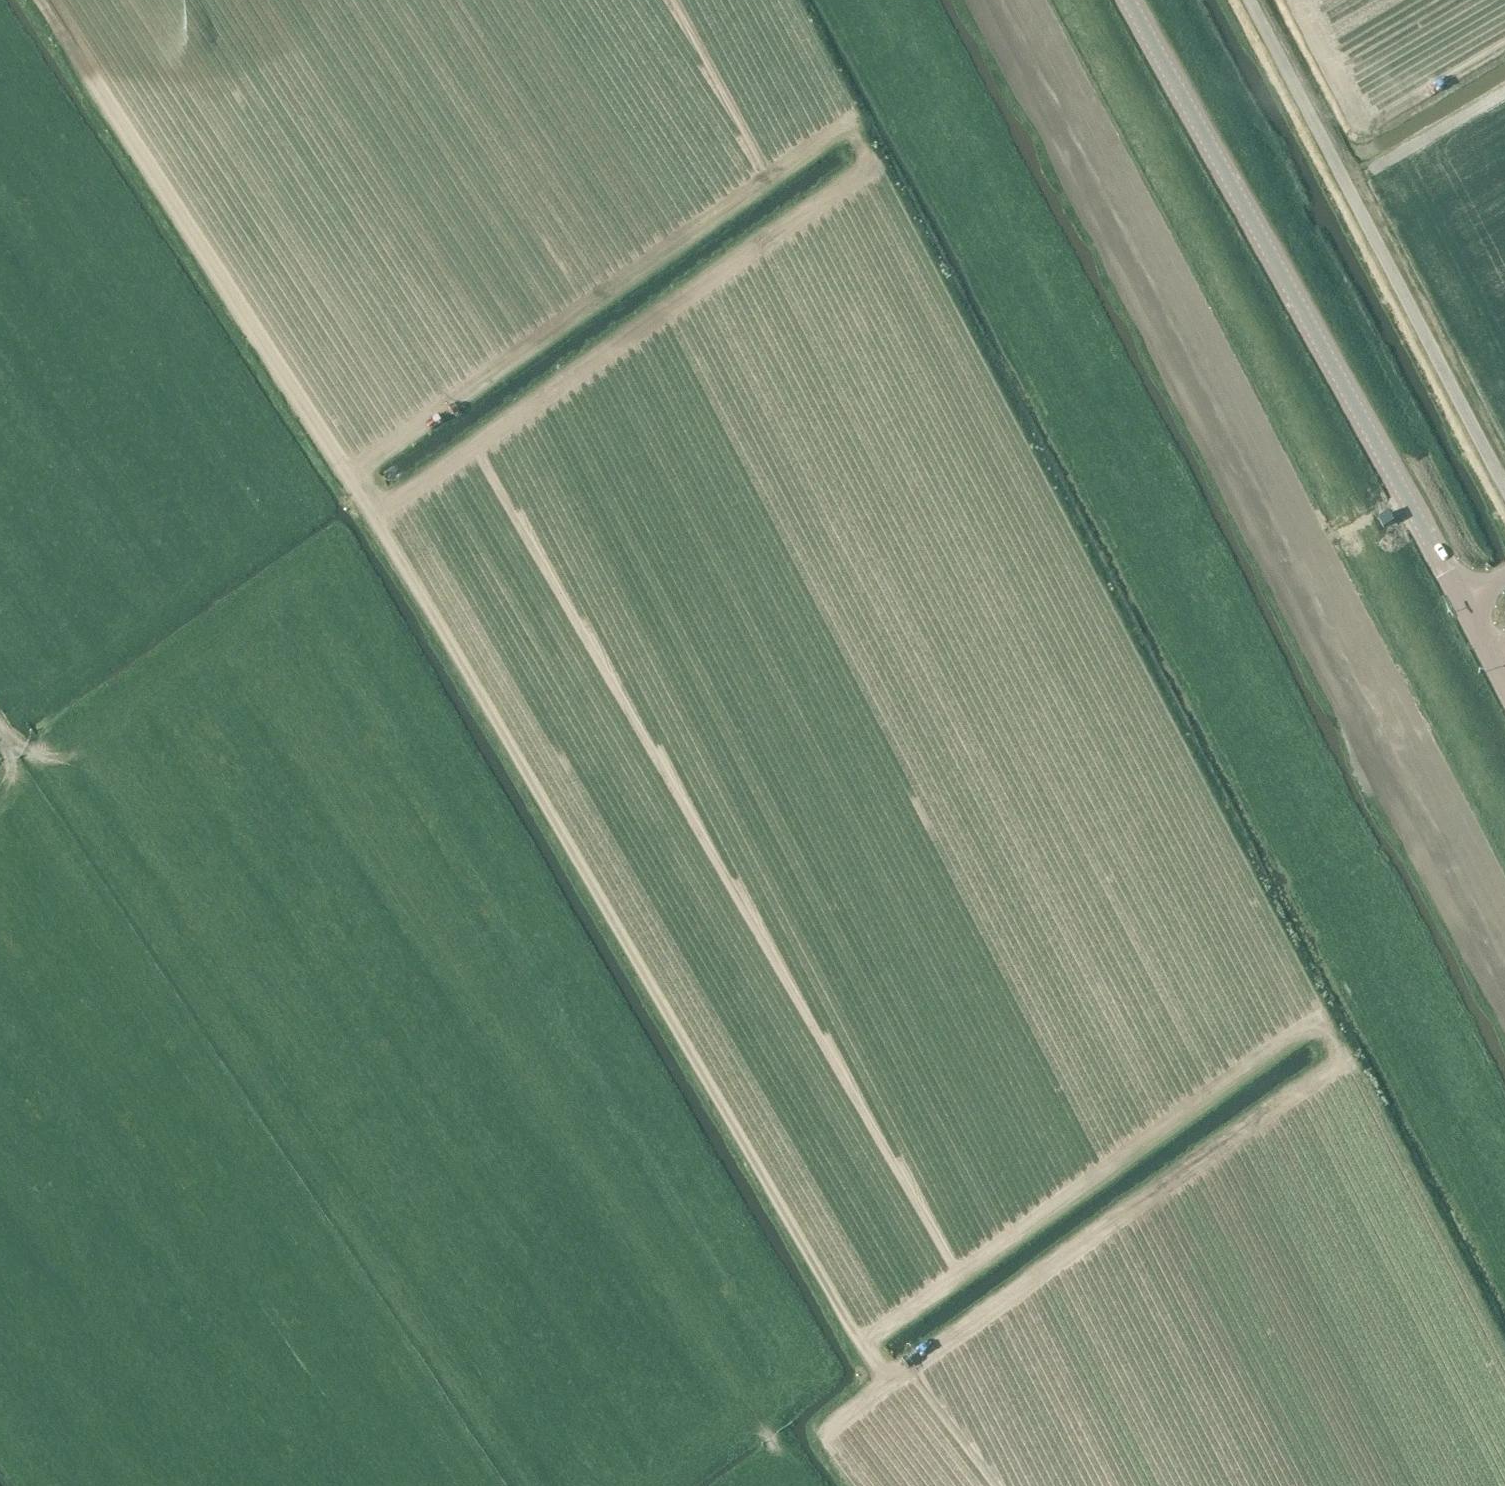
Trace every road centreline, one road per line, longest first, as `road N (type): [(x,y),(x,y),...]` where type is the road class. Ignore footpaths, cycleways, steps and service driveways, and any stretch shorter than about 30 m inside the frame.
road 1 (tertiary): [(1464,601),(1129,0)]
road 2 (unclassified): [(1504,482),(1251,0)]

